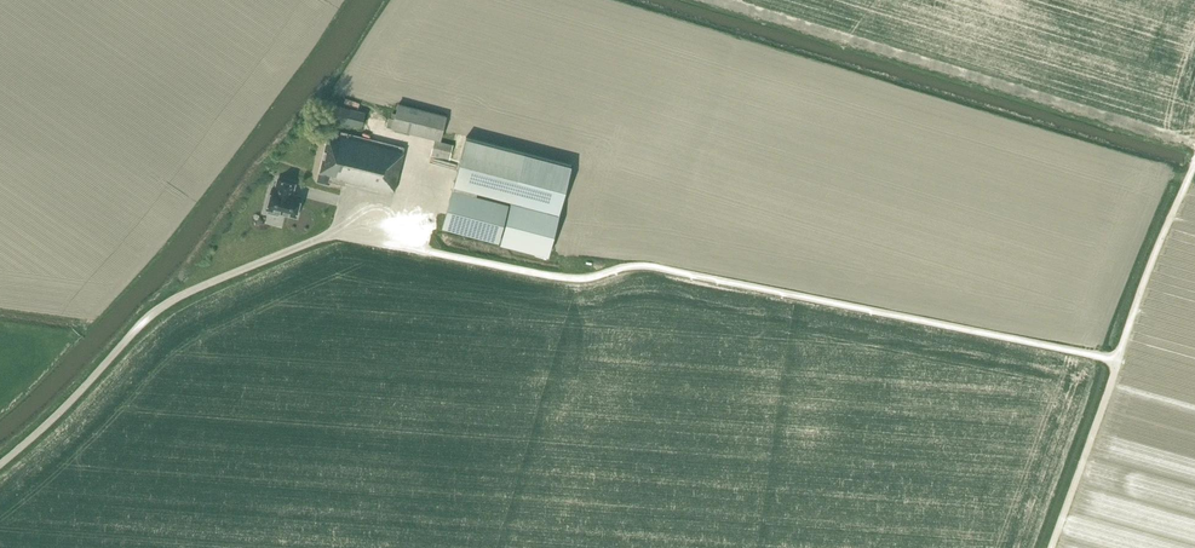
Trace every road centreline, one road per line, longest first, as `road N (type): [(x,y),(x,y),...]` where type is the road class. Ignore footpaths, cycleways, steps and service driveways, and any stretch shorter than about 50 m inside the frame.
road 1 (track): [(407,249),(572,279),(657,268),(1119,360)]
road 2 (unclassified): [(0,464),(175,299),(328,237),(407,249)]
road 3 (track): [(1052,547),(1147,275),(1194,164)]

